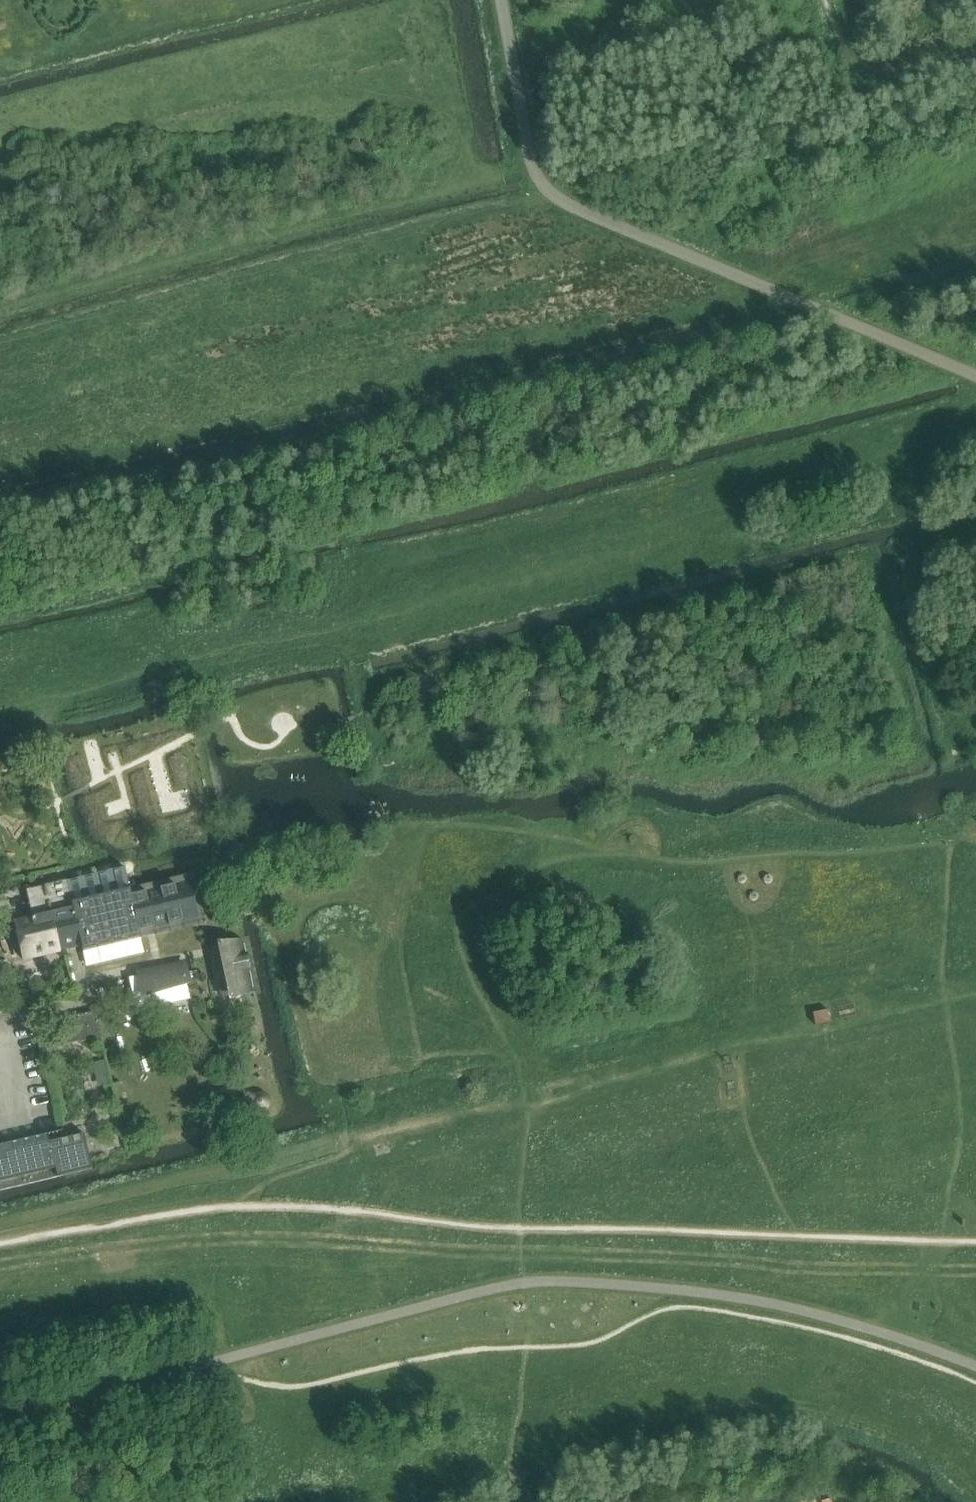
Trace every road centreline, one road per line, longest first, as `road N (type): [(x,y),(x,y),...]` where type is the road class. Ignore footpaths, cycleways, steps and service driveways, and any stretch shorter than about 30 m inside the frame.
road 1 (track): [(851,51),(880,176)]

